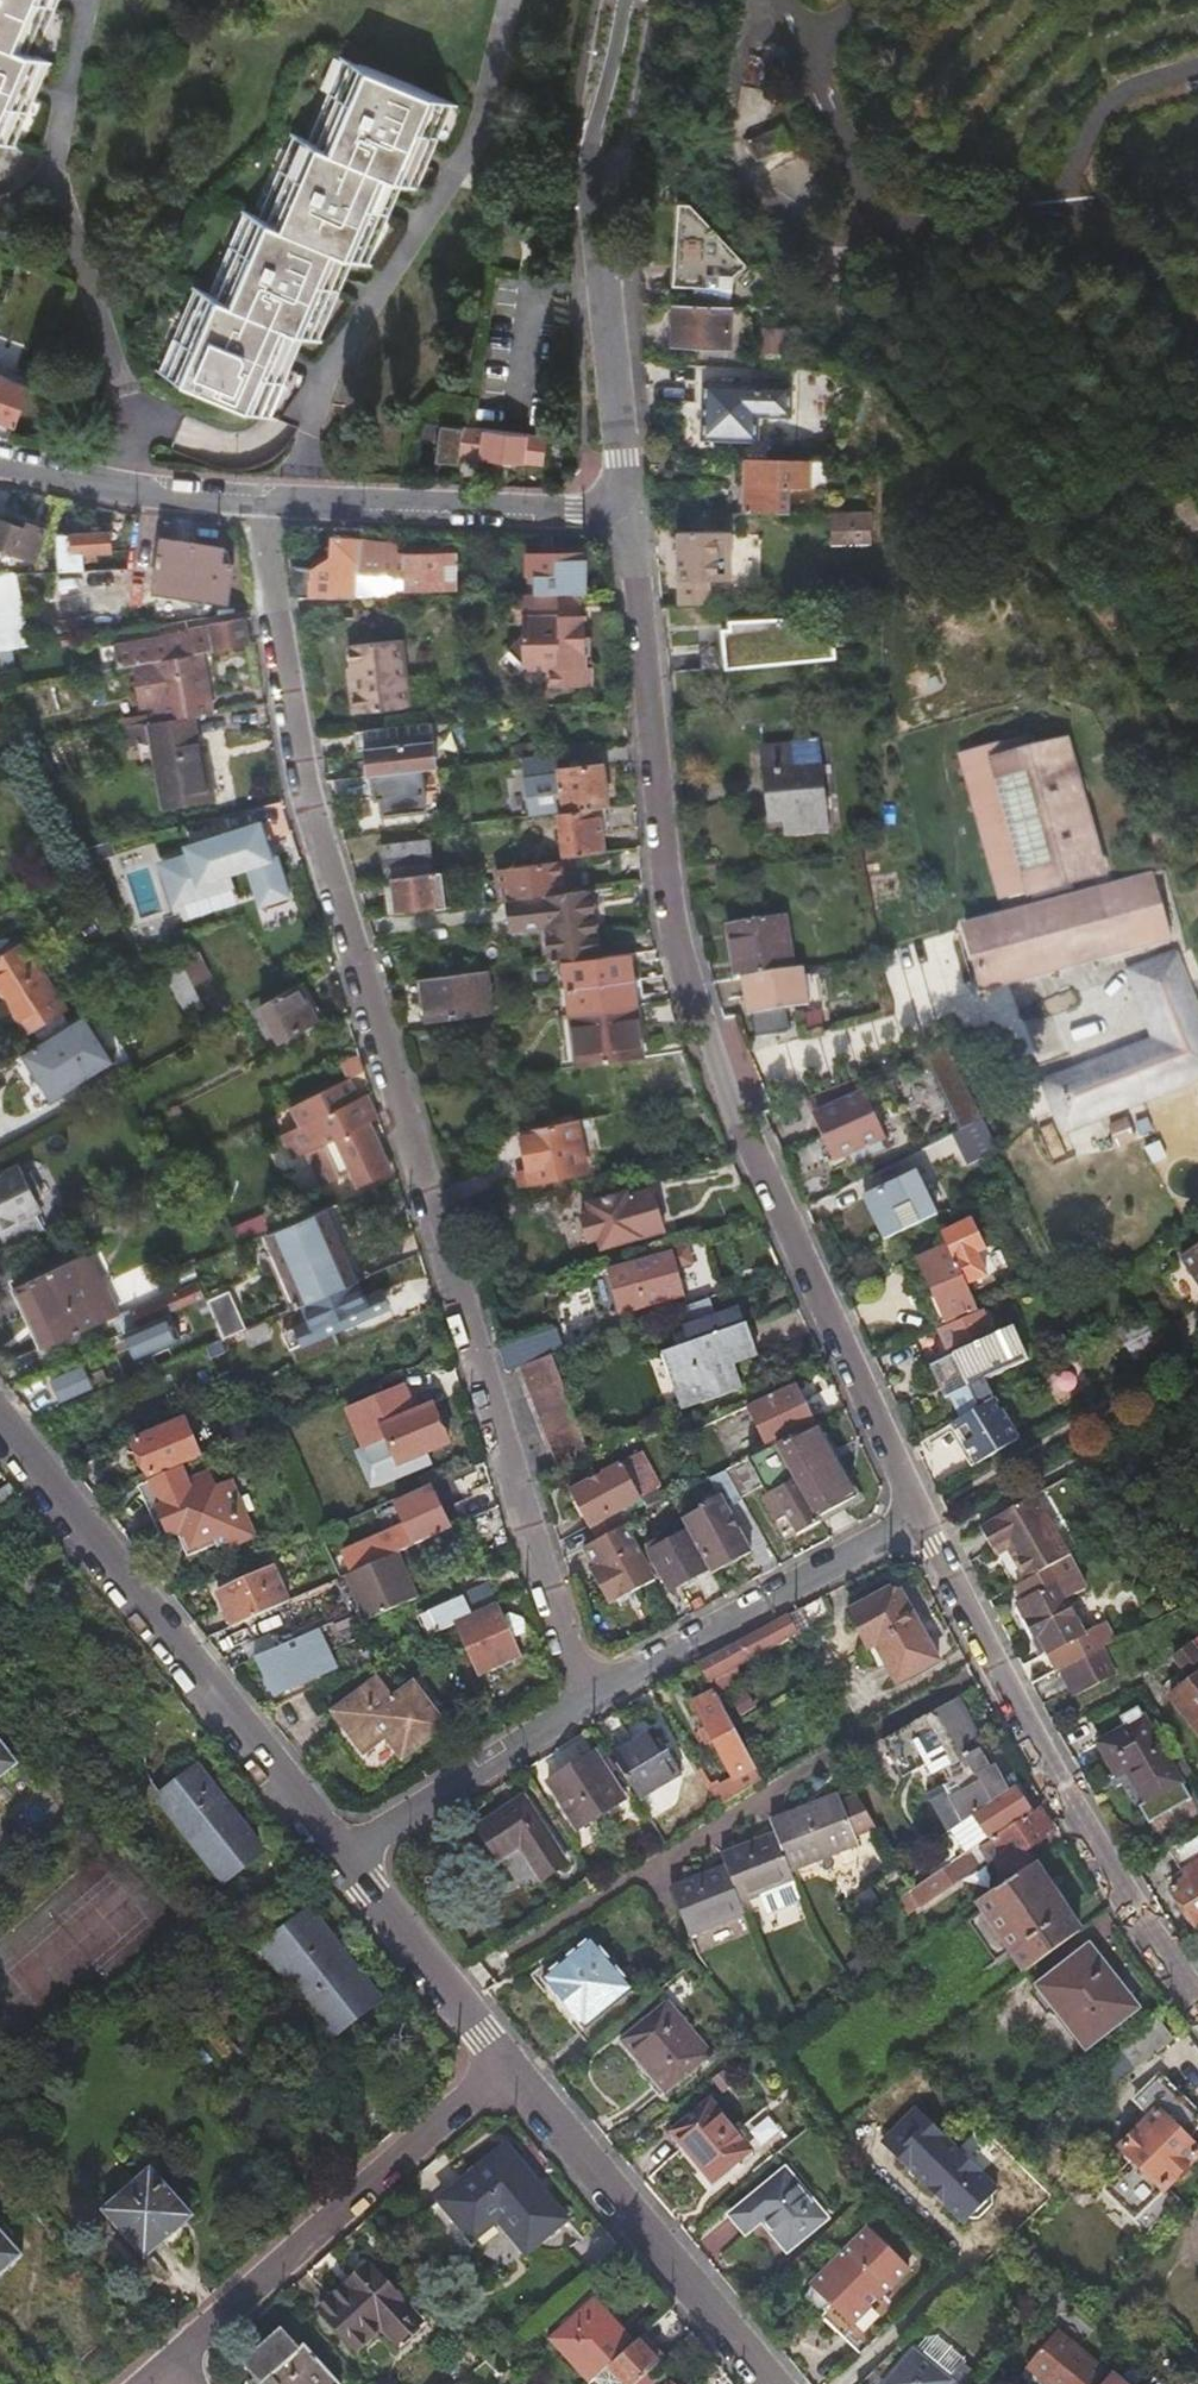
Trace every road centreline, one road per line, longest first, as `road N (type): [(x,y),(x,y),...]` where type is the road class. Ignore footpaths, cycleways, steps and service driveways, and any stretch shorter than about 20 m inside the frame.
road 1 (residential): [(256,504),(301,772),(590,1702)]
road 2 (residential): [(627,511),(668,910),(721,1085),(919,1518)]
road 3 (residential): [(0,1417),(347,1860)]
road 4 (residential): [(919,1518),(1129,1909),(1197,2006)]
road 5 (residential): [(621,0),(595,158),(627,511)]
road 6 (residential): [(169,2363),(504,2065)]
road 7 (residential): [(504,2065),(772,2383)]
road 8 (residential): [(590,1702),(919,1518)]
road 9 (residential): [(256,504),(627,511)]
road 10 (residential): [(347,1860),(590,1702)]
road 11 (residential): [(0,466),(256,504)]
road 12 (residential): [(347,1860),(504,2065)]

